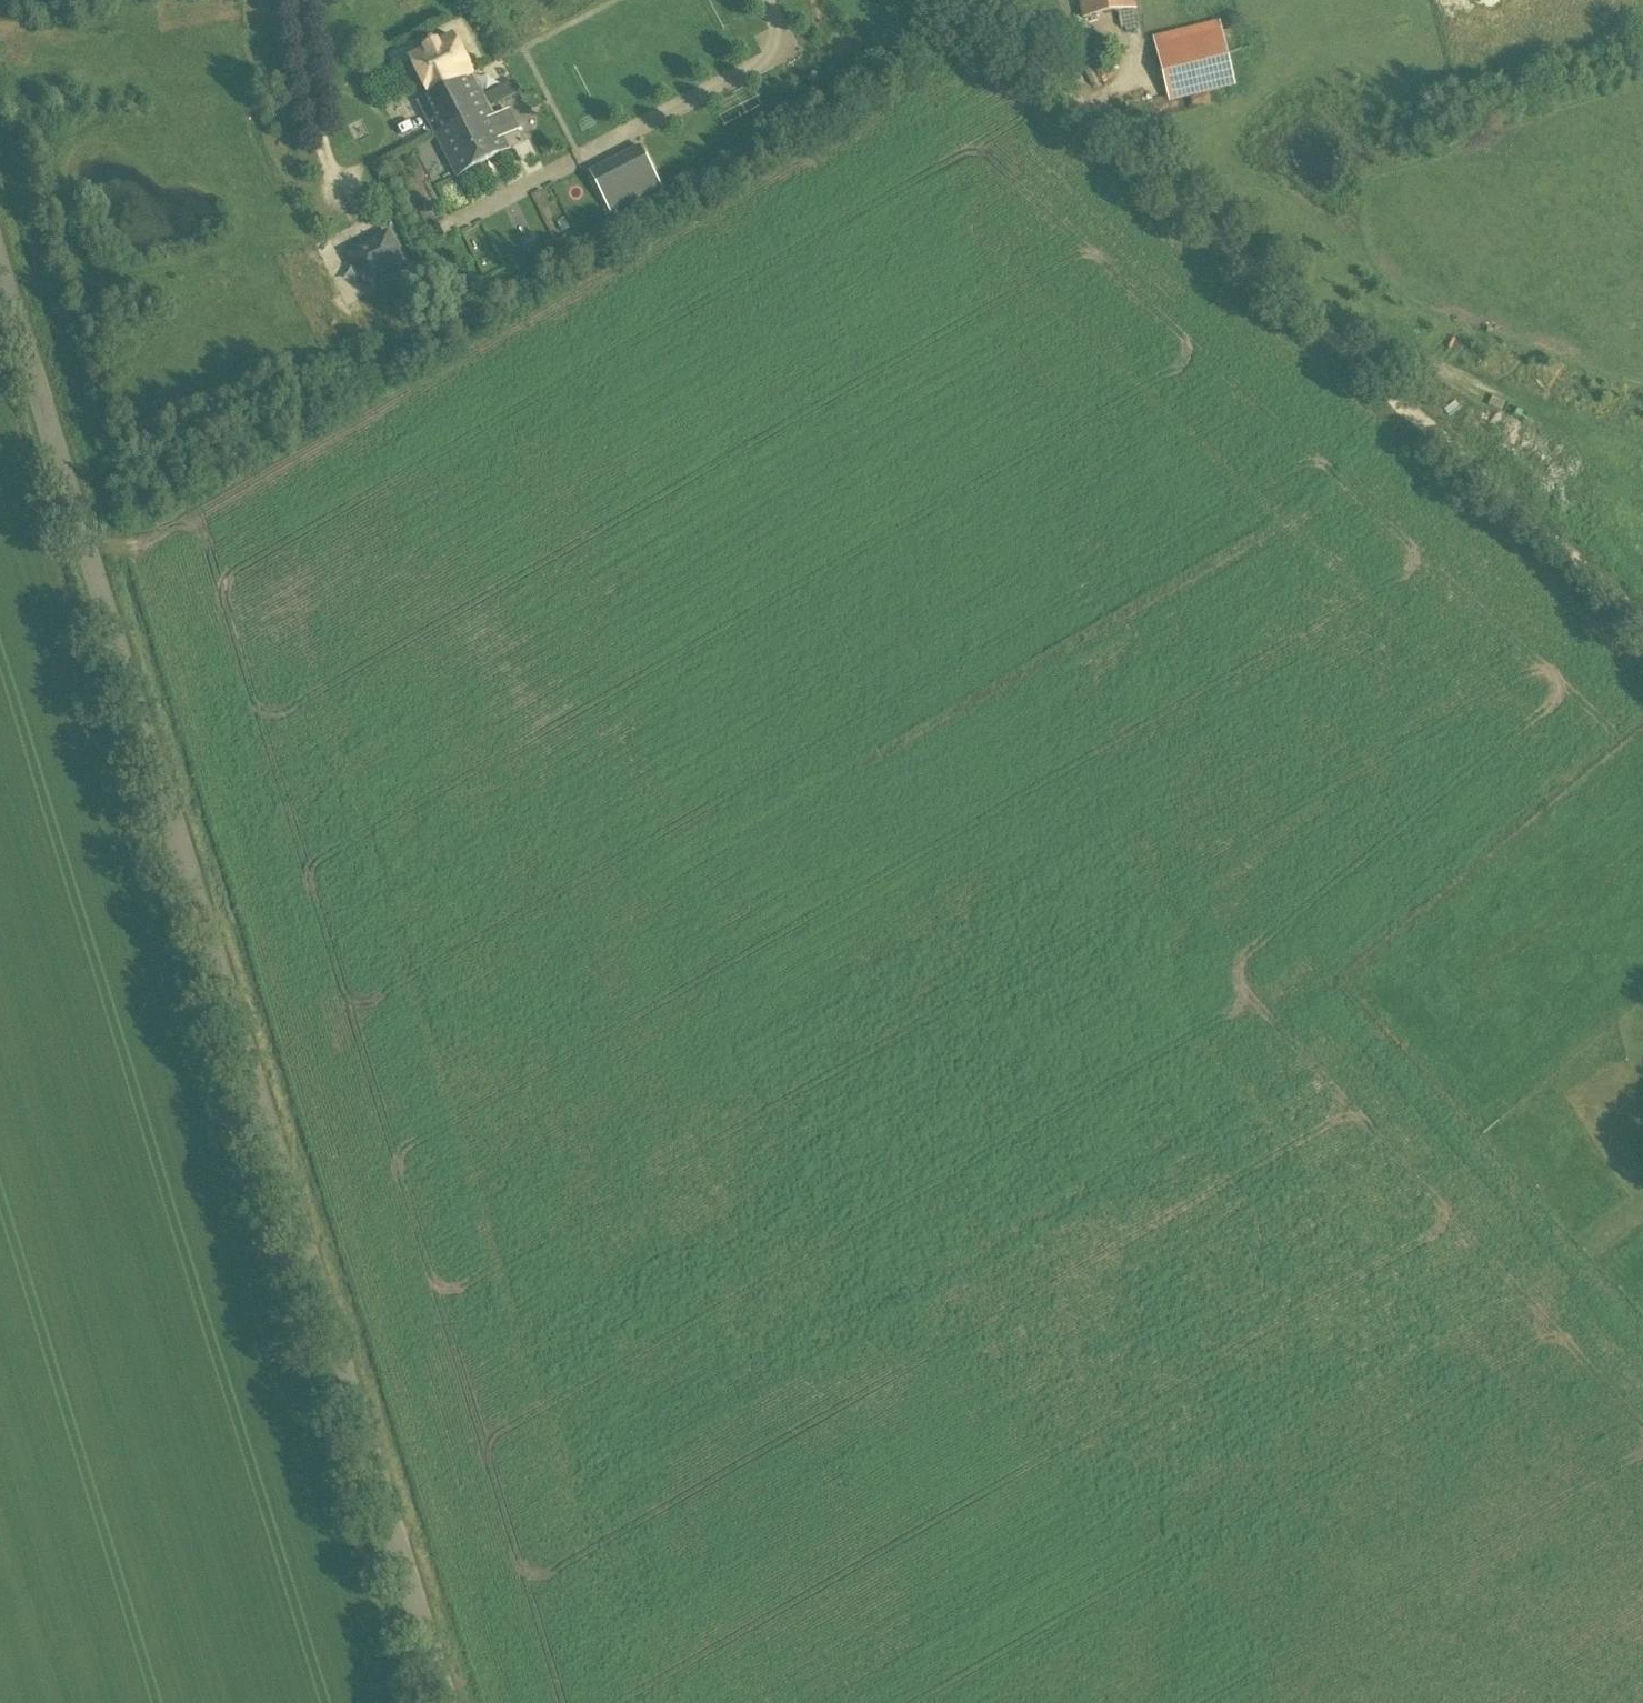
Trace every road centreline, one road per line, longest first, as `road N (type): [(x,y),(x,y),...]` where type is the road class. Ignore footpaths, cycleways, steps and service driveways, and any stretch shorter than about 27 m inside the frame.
road 1 (unclassified): [(444,1702),(0,278)]
road 2 (track): [(963,0),(1350,368),(1642,629)]

